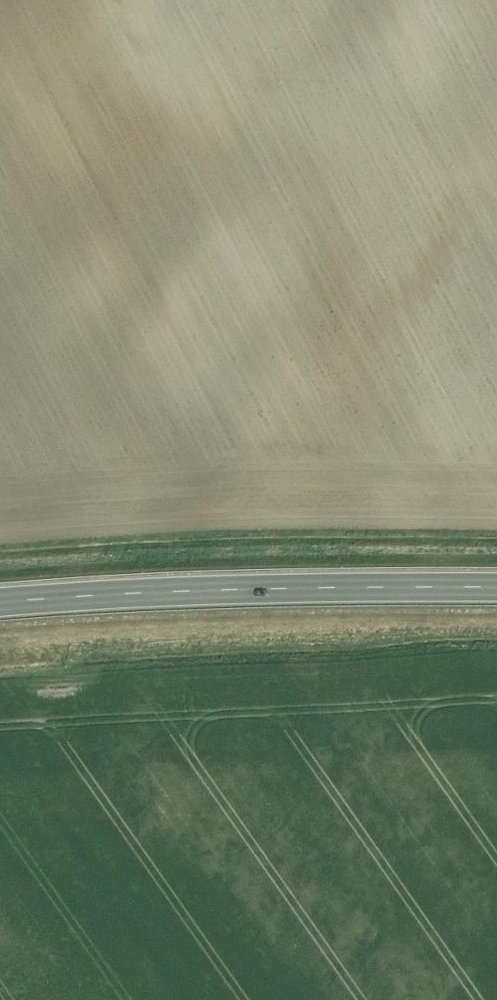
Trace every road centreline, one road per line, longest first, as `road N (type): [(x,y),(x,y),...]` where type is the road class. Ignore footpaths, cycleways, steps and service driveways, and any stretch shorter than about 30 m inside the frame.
road 1 (primary): [(0,603),(496,586)]

